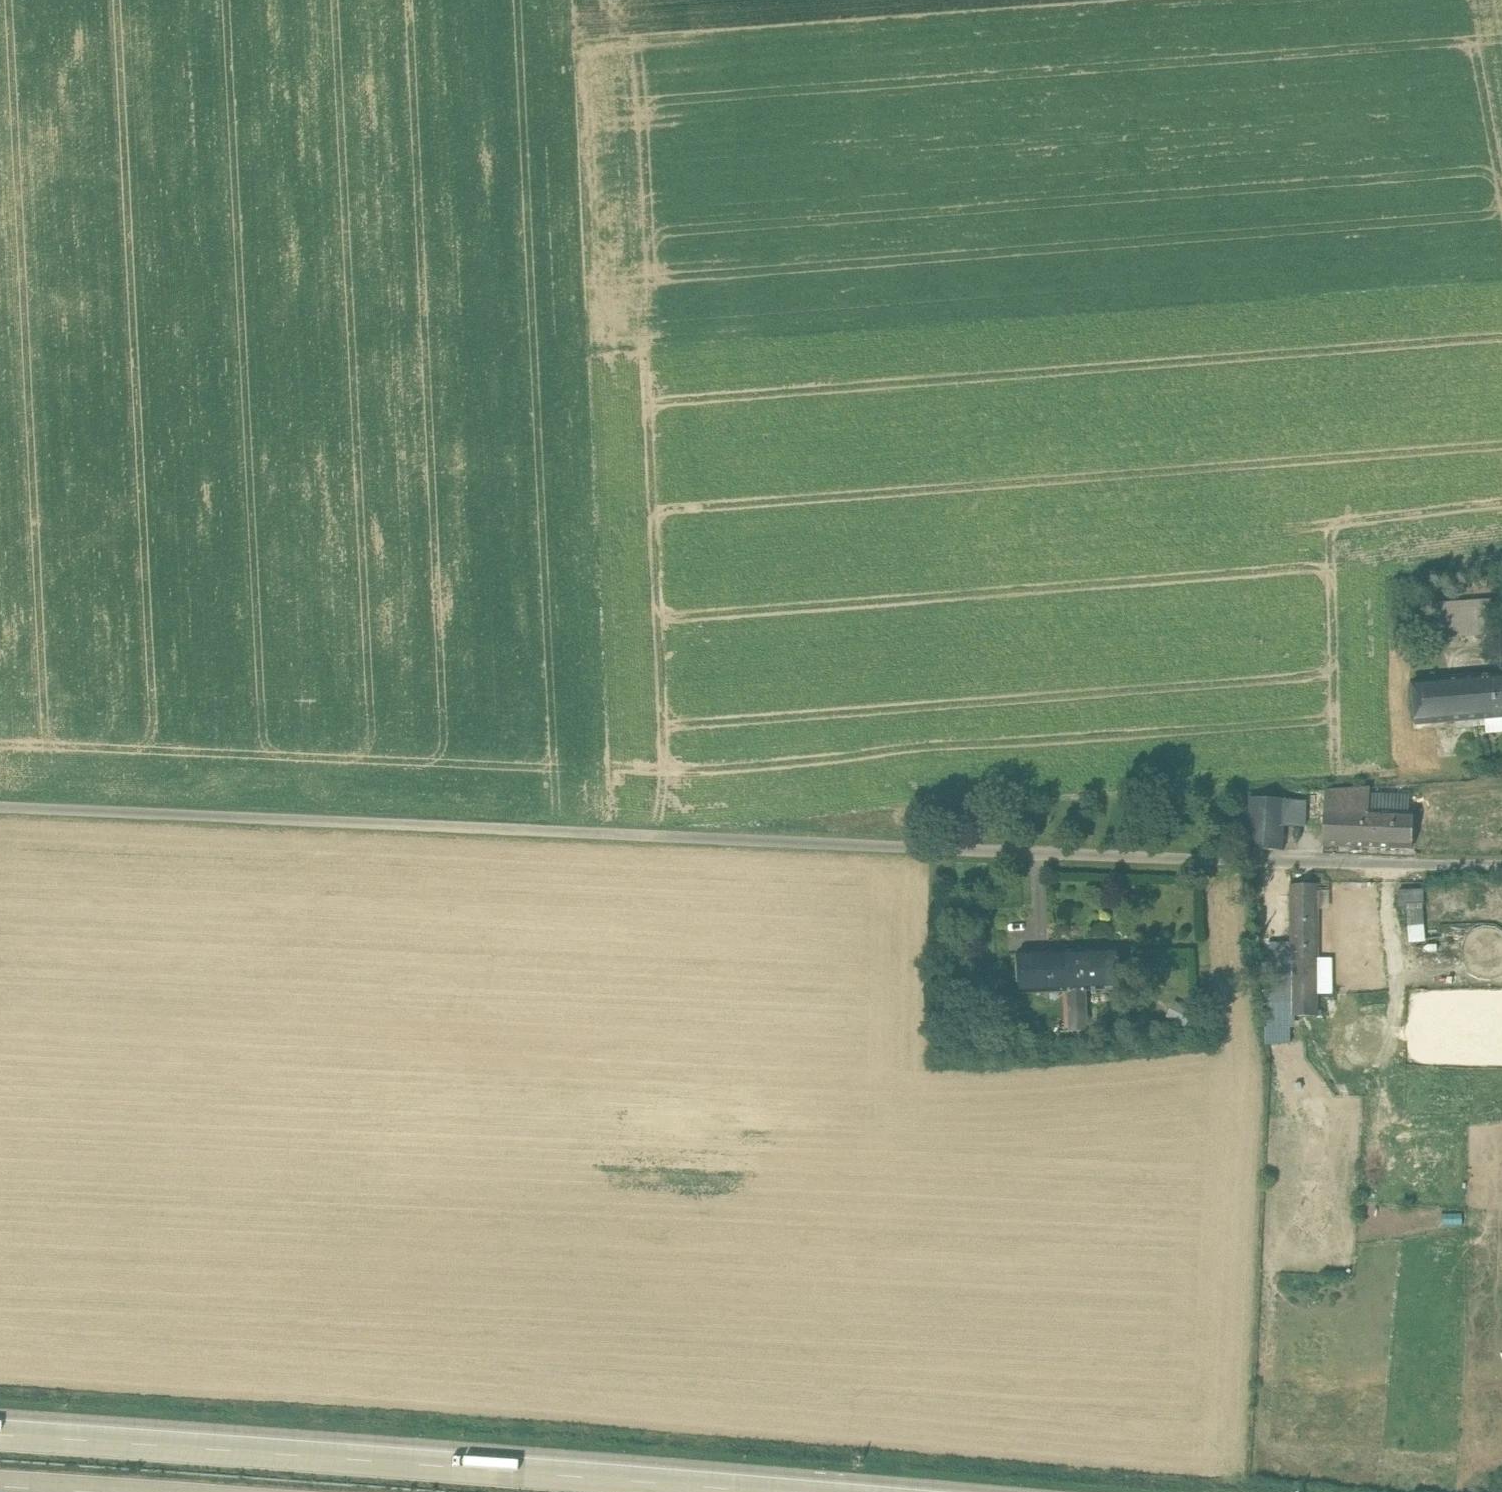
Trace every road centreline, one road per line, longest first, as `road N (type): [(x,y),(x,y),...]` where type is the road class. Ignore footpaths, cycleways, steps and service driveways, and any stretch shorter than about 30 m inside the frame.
road 1 (track): [(0,805),(1501,873)]
road 2 (motorway): [(755,1491),(0,1436)]

